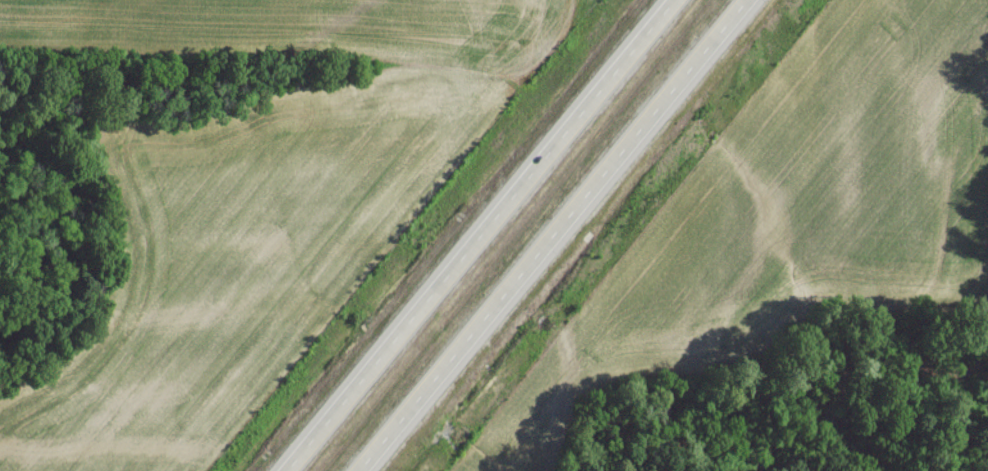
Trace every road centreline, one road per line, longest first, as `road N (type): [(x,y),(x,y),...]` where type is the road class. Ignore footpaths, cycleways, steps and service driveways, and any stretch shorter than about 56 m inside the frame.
road 1 (motorway): [(677,0),(285,470)]
road 2 (motorway): [(356,470),(745,0)]

